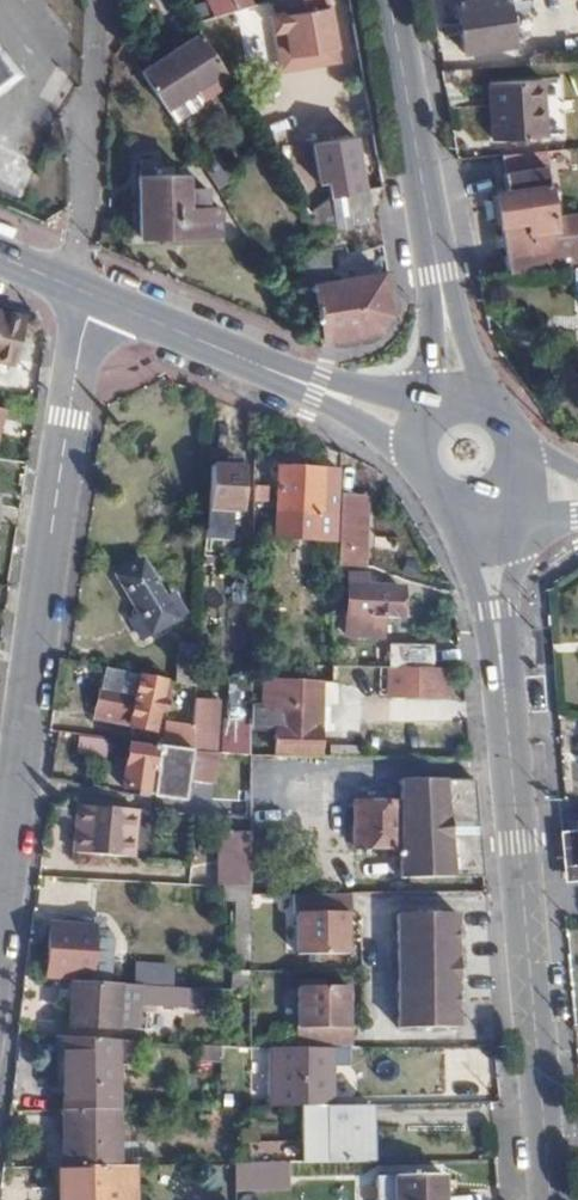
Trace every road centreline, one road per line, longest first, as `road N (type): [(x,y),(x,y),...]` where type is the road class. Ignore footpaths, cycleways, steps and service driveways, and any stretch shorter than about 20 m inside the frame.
road 1 (secondary): [(483,511),(552,1199)]
road 2 (residential): [(97,299),(67,418),(0,907)]
road 3 (secondary): [(97,299),(417,433)]
road 4 (secondary): [(391,0),(441,284)]
road 5 (residential): [(93,0),(81,246),(68,286)]
road 6 (secondary): [(496,403),(441,284)]
road 7 (secondary): [(441,284),(434,410)]
road 8 (secondary): [(417,433),(421,484),(447,508),(483,511)]

